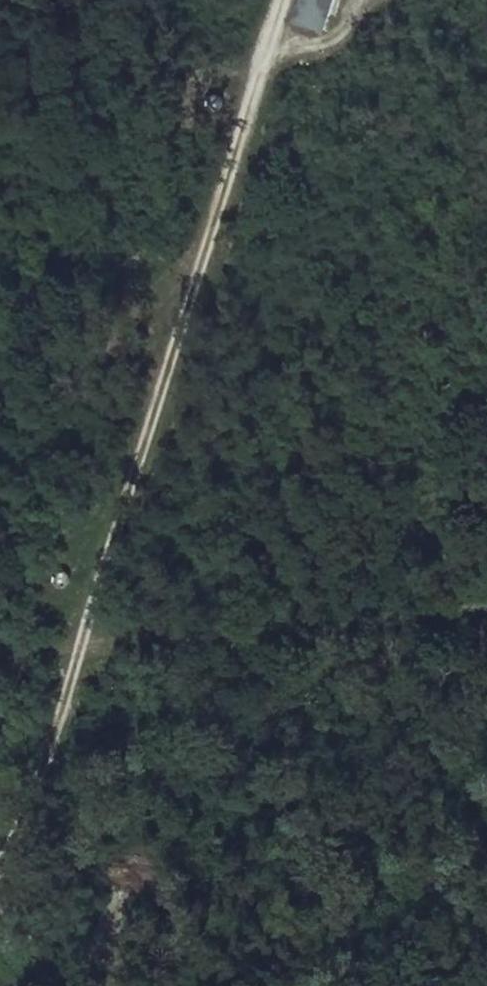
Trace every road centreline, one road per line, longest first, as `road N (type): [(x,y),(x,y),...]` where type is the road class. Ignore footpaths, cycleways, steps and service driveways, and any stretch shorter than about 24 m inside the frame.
road 1 (track): [(0,871),(287,0)]
road 2 (track): [(271,52),(333,39),(377,0)]

